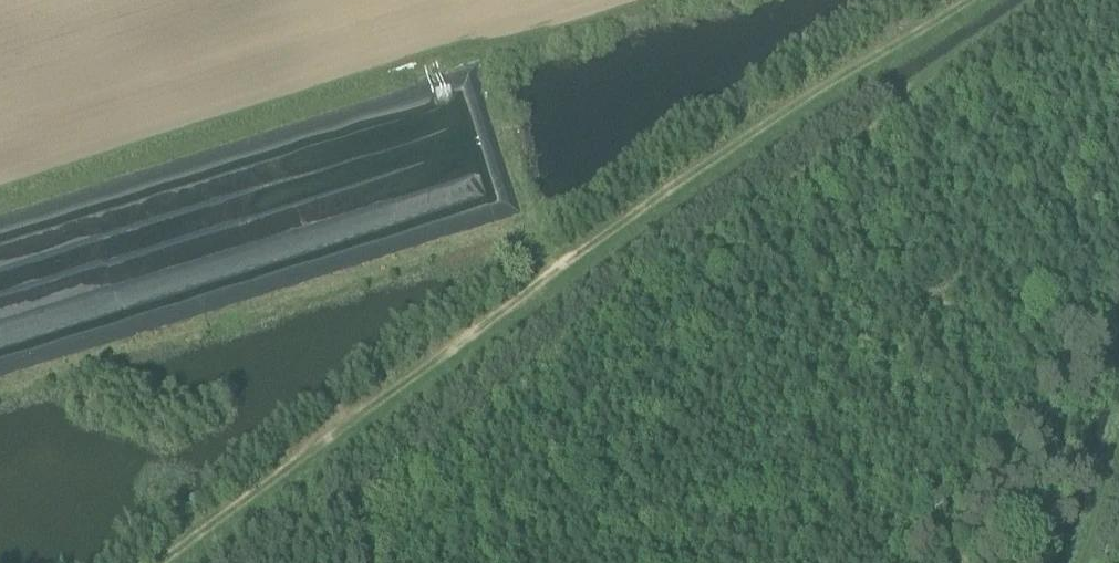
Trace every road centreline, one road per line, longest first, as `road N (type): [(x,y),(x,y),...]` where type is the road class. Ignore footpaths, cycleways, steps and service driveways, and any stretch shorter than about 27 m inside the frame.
road 1 (track): [(971,0),(559,263),(160,562)]
road 2 (track): [(284,562),(676,254),(955,79),(1057,0)]

